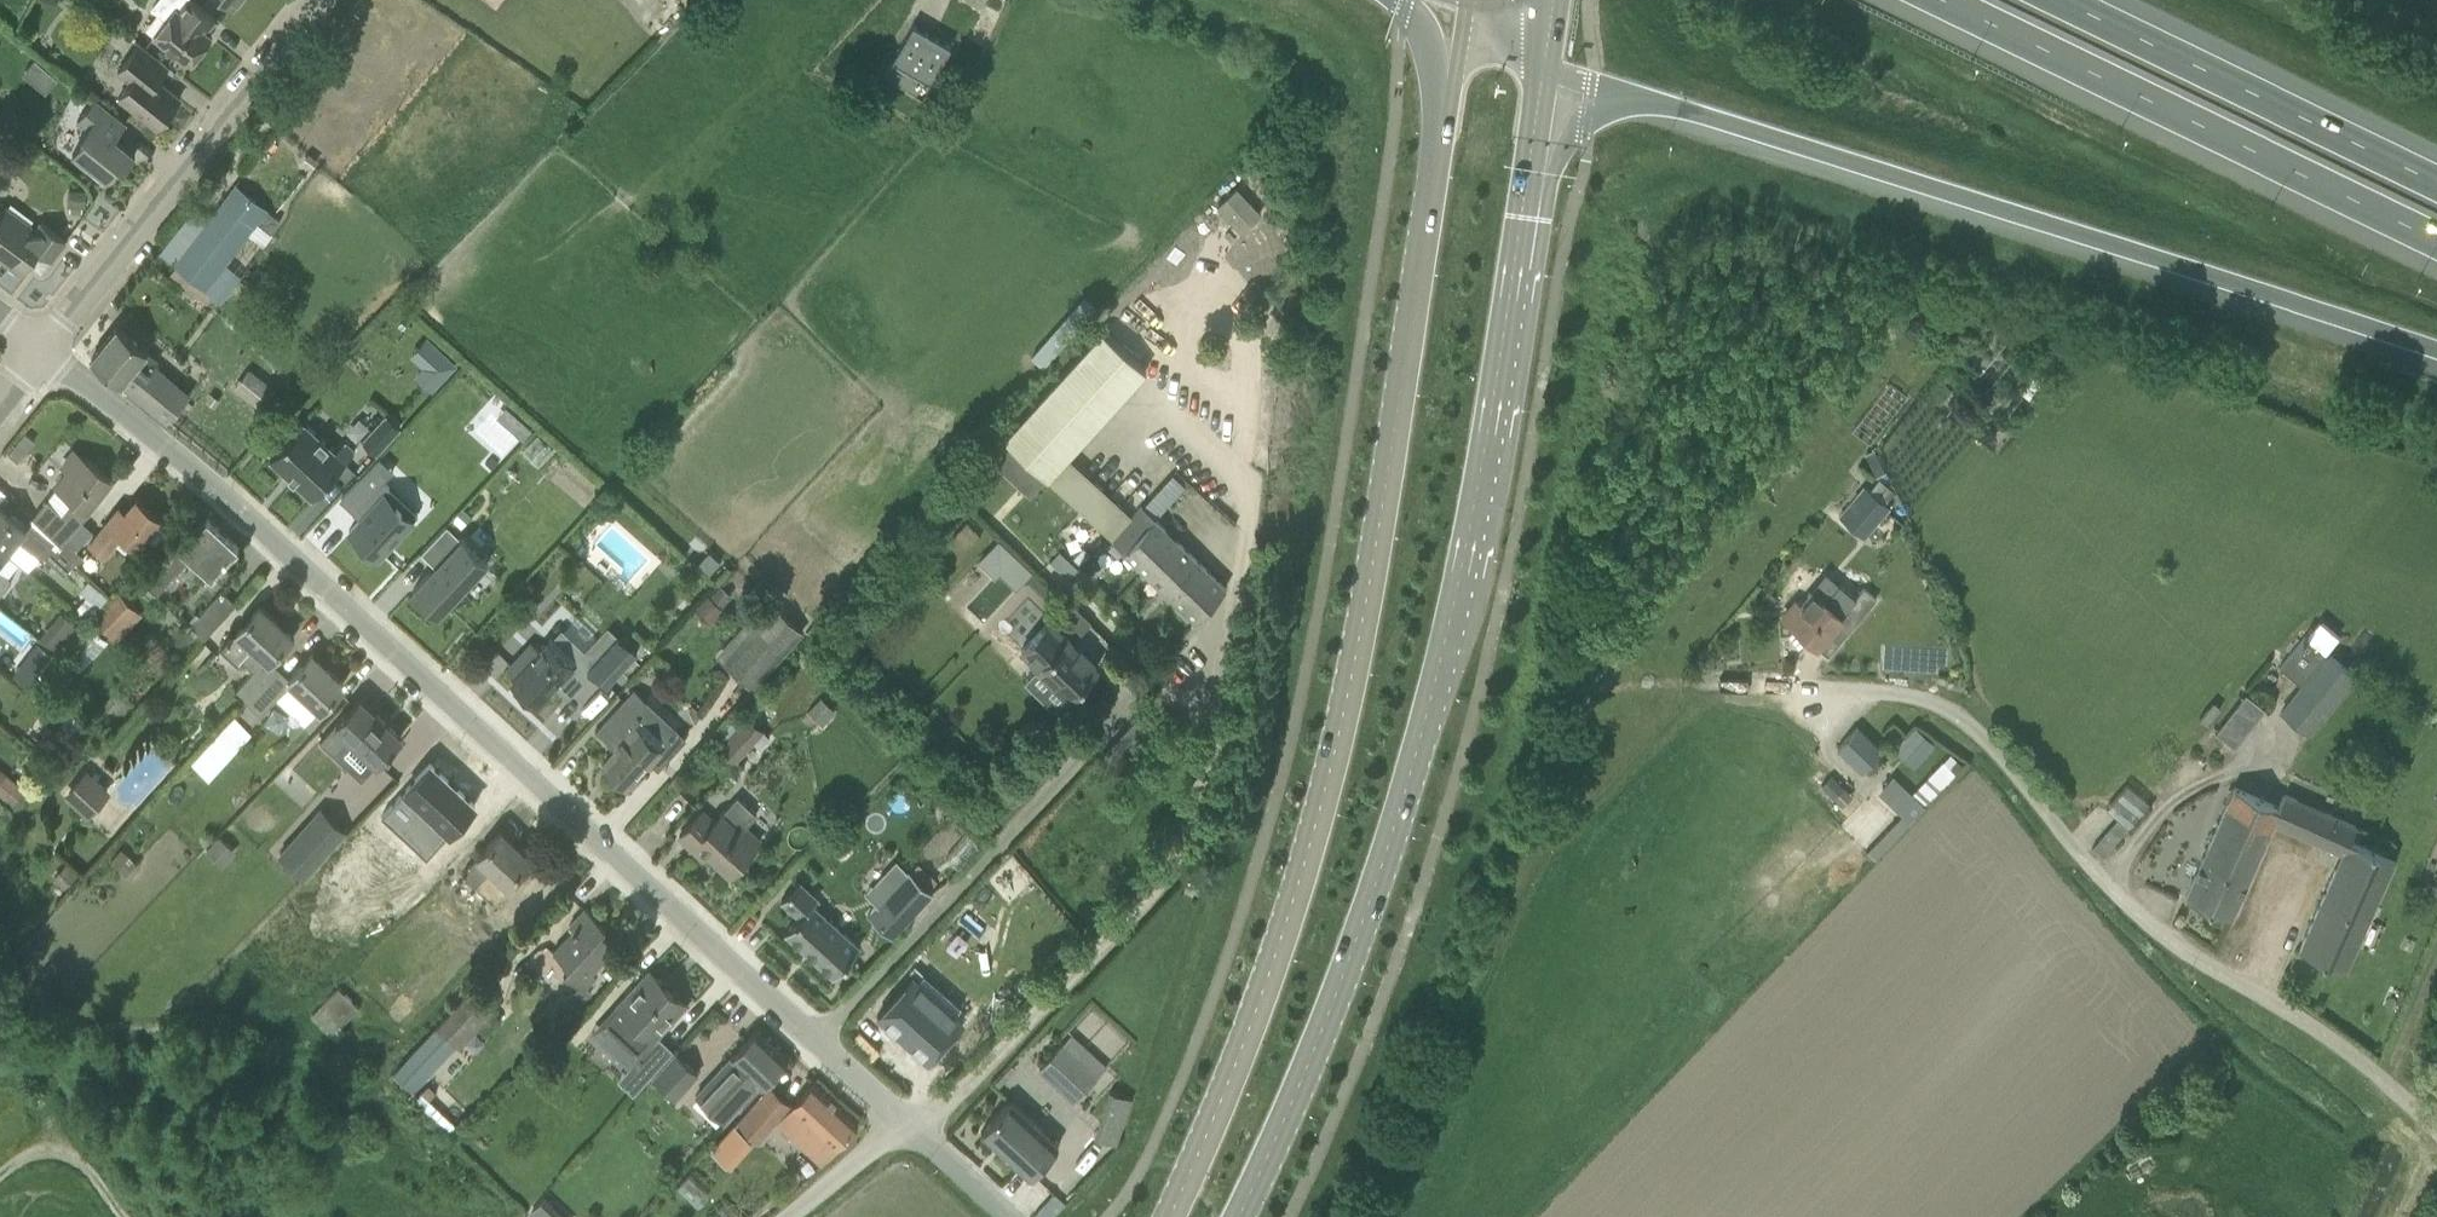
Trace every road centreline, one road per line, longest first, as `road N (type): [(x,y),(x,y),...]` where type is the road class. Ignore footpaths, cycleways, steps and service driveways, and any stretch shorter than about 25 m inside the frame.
road 1 (secondary): [(1240,1216),(1389,872),(1463,567),(1544,68)]
road 2 (secondary): [(1447,79),(1356,660),(1312,843),(1241,1054),(1171,1216)]
road 3 (residential): [(906,1129),(315,575),(43,351)]
road 4 (motorway): [(1544,68),(2436,350)]
road 5 (unclassified): [(2436,1133),(2379,1076),(2139,919),(1955,713),(1884,692),(1695,687)]
road 6 (motorway): [(1924,0),(2436,246)]
road 7 (residential): [(43,351),(323,0)]
road 8 (motorway): [(2436,180),(2068,0)]
road 9 (track): [(121,1216),(90,1170),(59,1148),(21,1156),(0,1176)]
road 10 (residential): [(791,1216),(906,1129)]
road 11 (residential): [(1002,1216),(906,1129)]

